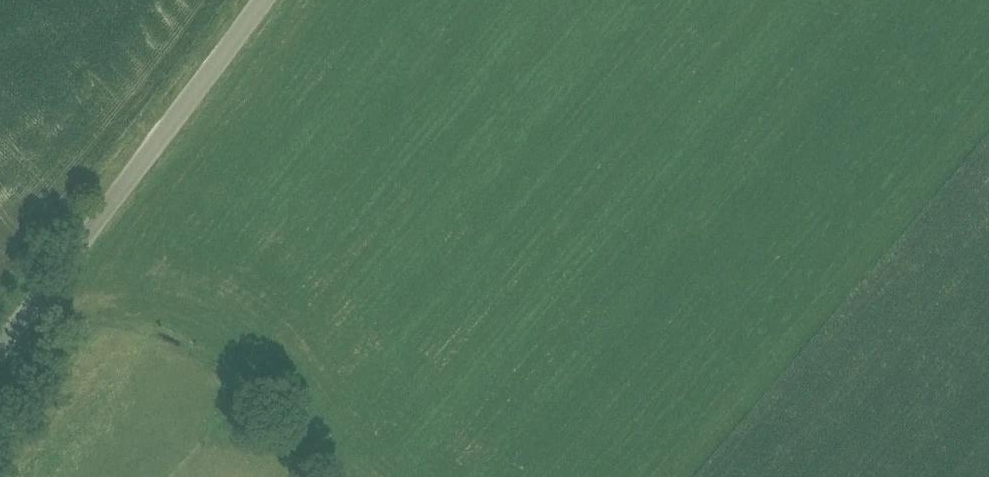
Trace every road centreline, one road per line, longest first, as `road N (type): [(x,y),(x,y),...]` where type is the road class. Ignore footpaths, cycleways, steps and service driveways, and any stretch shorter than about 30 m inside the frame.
road 1 (unclassified): [(0,348),(262,0)]

